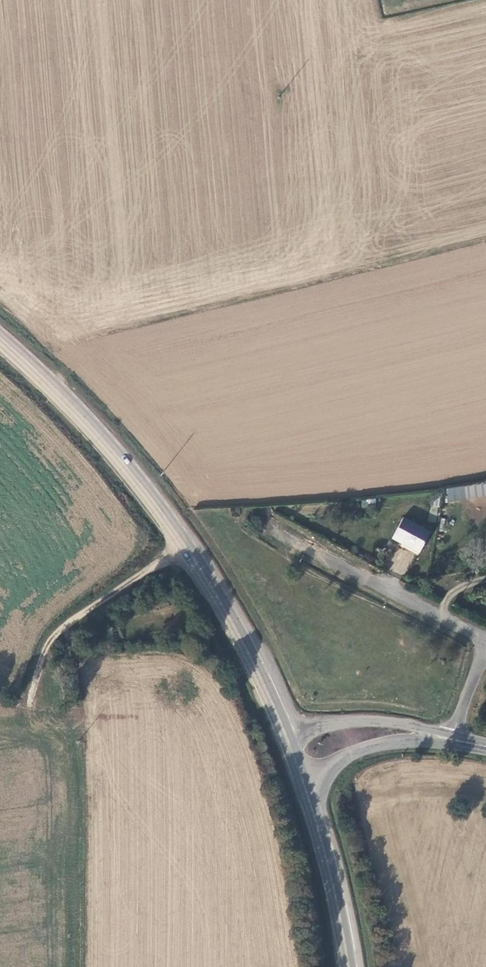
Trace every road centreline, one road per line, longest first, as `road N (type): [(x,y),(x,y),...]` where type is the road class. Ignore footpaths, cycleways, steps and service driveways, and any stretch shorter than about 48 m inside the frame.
road 1 (secondary): [(288,736),(190,547),(99,435),(0,338)]
road 2 (track): [(26,706),(47,647),(73,620),(190,547)]
road 3 (secondary): [(346,966),(334,881),(304,780)]
road 4 (tertiary): [(453,740),(353,723),(288,736)]
road 5 (tertiary): [(304,780),(362,749),(453,740)]

